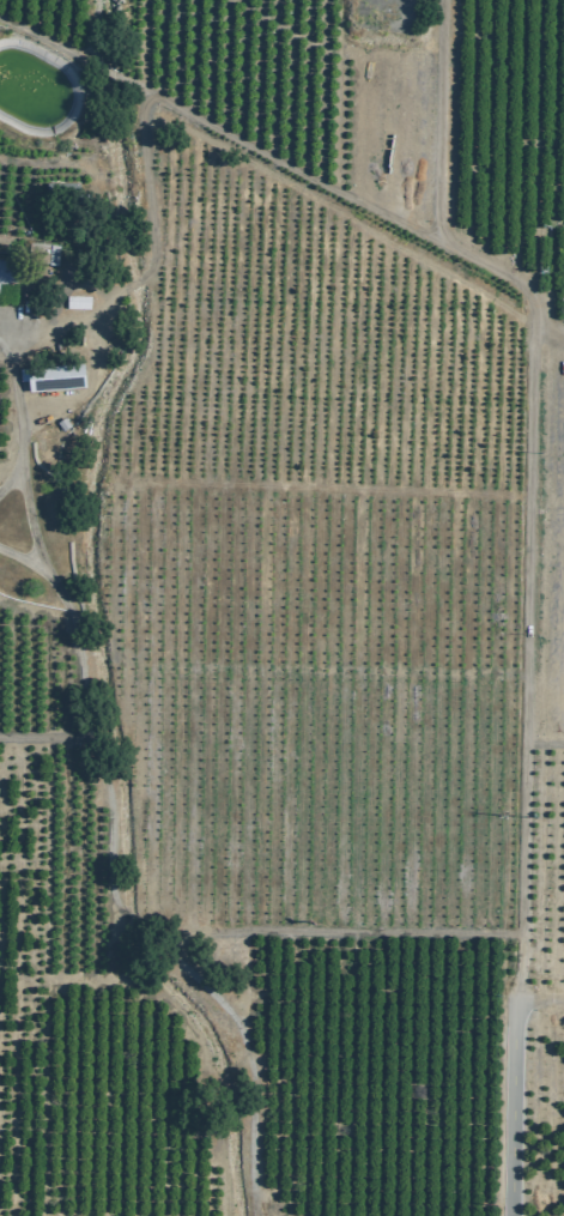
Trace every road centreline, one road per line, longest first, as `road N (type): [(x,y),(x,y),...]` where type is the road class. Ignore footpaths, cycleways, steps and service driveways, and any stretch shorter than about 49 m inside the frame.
road 1 (track): [(0,18),(449,247)]
road 2 (residential): [(512,1215),(515,1005)]

